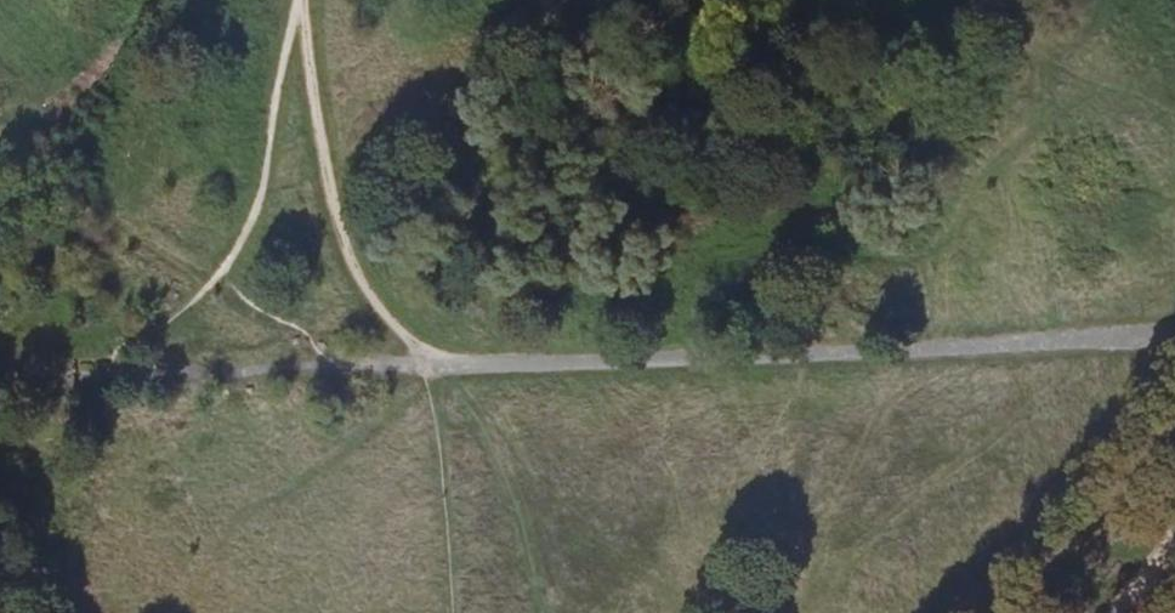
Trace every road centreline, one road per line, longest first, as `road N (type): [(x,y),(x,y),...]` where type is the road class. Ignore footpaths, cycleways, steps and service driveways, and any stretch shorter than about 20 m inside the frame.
road 1 (track): [(1174,340),(433,370),(330,366),(73,380),(0,374)]
road 2 (track): [(0,127),(212,284),(287,325),(330,366)]

